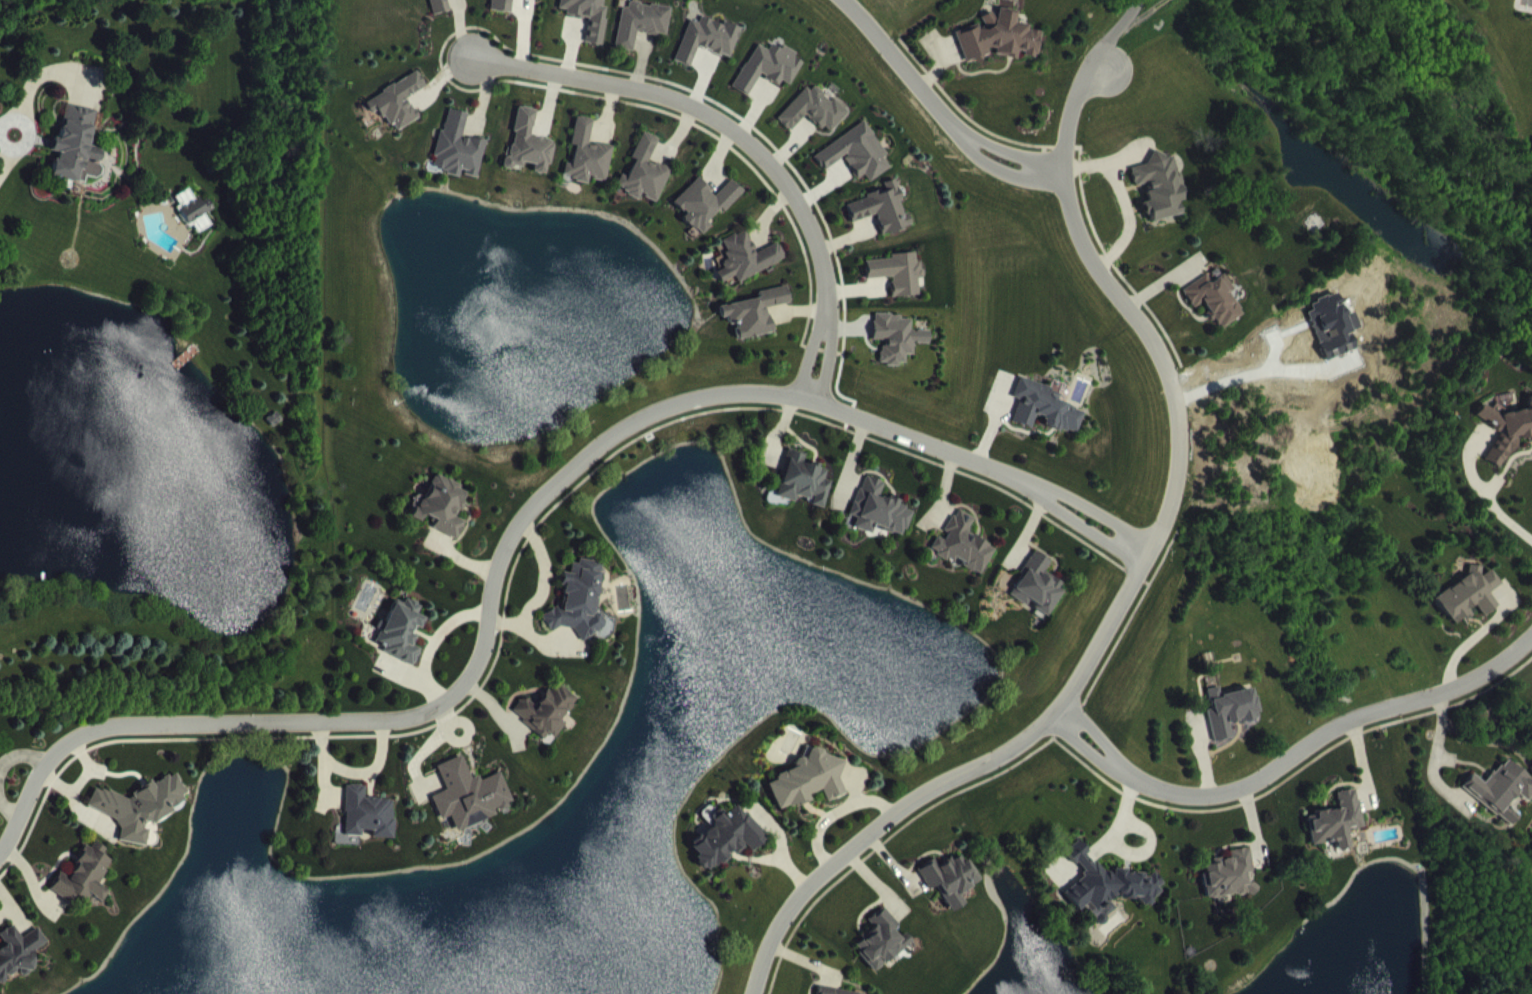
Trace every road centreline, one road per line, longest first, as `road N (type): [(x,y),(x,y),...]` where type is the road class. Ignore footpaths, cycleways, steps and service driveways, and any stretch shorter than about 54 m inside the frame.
road 1 (residential): [(0,851),(48,759),(89,731),(115,723),(388,720),(443,703),(475,666),(493,579),(516,522),(614,432),(673,403),(699,395),(796,396),(1042,490)]
road 2 (residential): [(1104,66),(1079,86),(1070,115),(1068,192),(1091,259),(1167,365),(1183,438),(1172,504),(1065,698),(1015,745),(916,796),(794,897),(772,931),(751,993)]
road 3 (residential): [(467,55),(645,89),(729,127),(764,158),(806,220),(822,266),(823,309)]
road 4 (residential): [(1531,636),(1490,670),(1331,728),(1240,787),(1165,790),(1118,766)]
road 5 (residential): [(961,132),(847,0)]
road 6 (residential): [(1153,546),(1059,489),(1042,490)]
road 7 (residential): [(1042,490),(1142,564)]
road 8 (residential): [(961,132),(990,163),(1067,181)]

